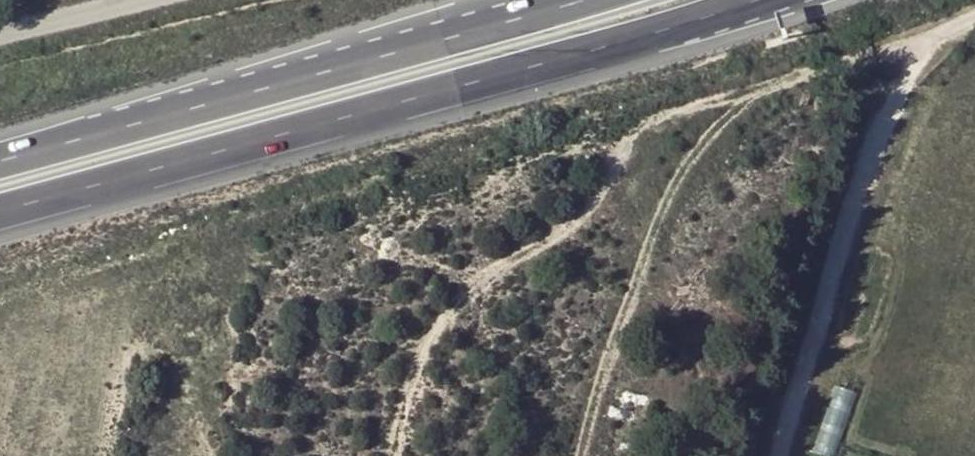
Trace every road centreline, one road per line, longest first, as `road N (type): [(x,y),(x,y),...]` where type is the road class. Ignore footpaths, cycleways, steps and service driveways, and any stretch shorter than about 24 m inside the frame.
road 1 (trunk): [(0,219),(768,0)]
road 2 (trunk): [(572,0),(0,154)]
road 3 (track): [(581,455),(633,278),(694,144),(775,82),(926,40)]
road 4 (track): [(974,23),(926,40),(812,302),(779,455)]
road 5 (unclassified): [(165,0),(0,40)]

